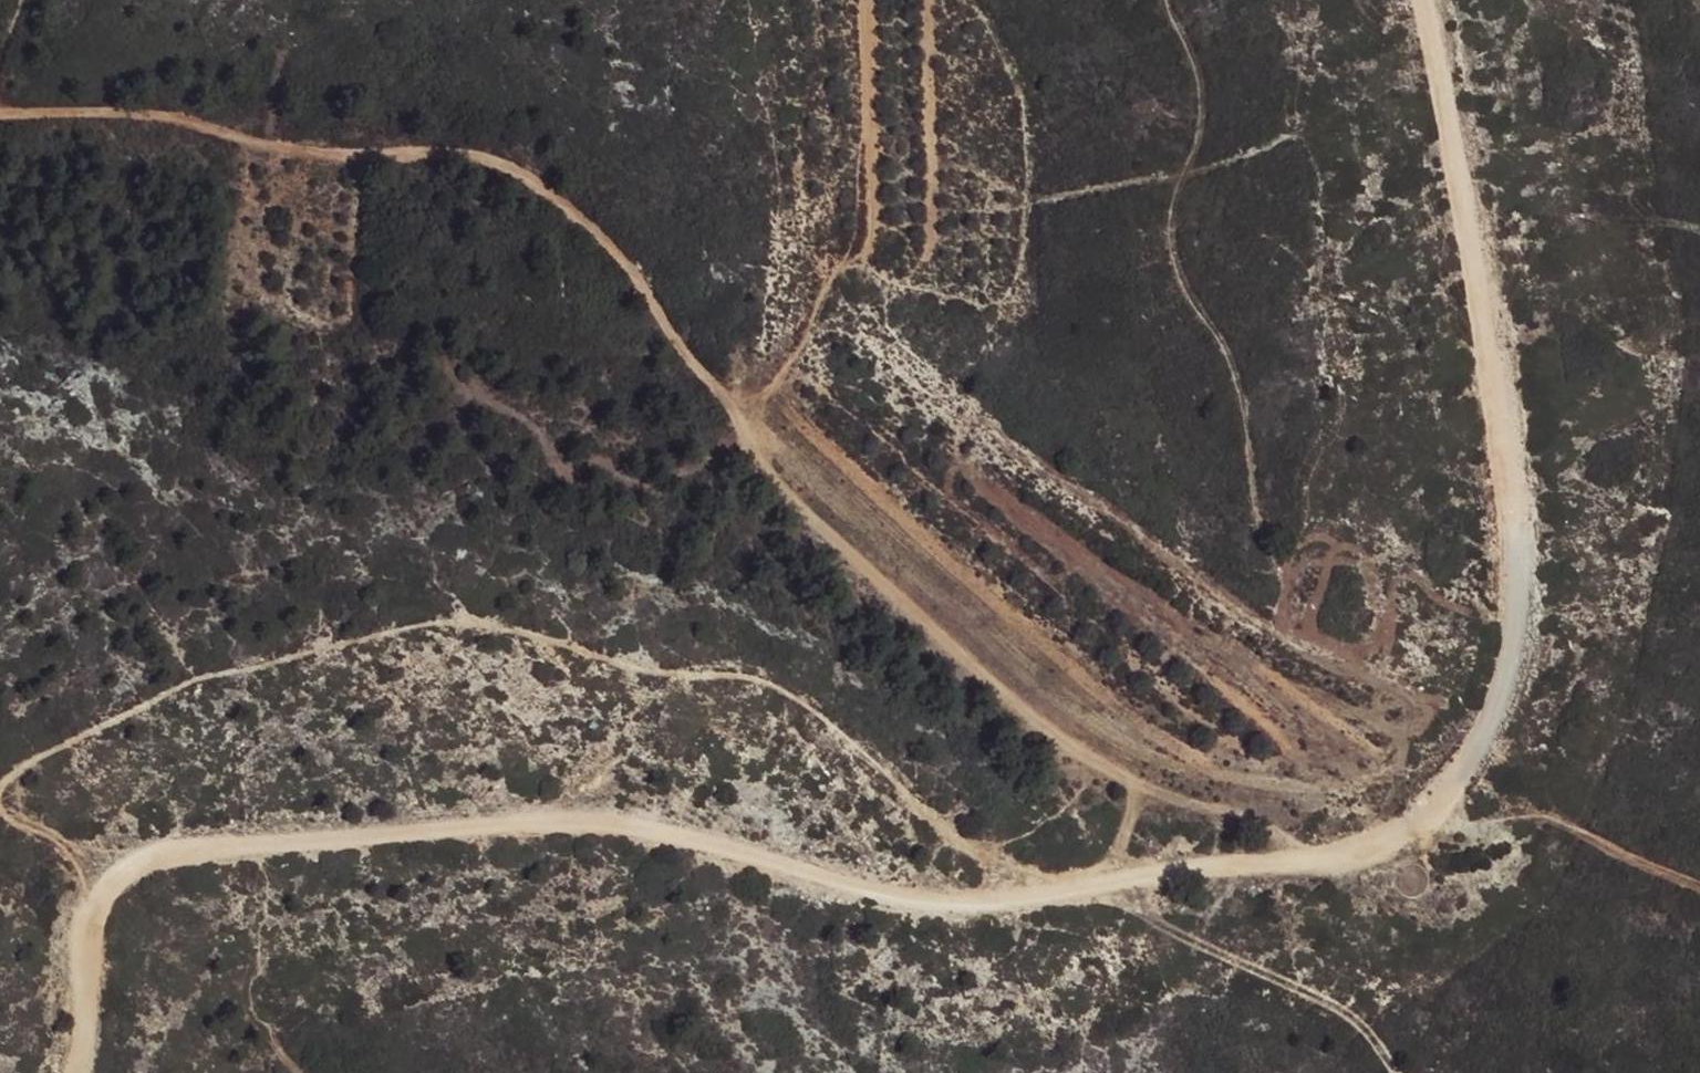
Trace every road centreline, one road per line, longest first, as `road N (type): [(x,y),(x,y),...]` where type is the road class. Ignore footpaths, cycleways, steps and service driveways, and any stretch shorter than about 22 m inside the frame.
road 1 (track): [(73,1072),(78,959),(96,901),(131,862),(179,848),(514,819),(614,819),(878,886),(951,894),(1149,885)]
road 2 (track): [(1149,885),(1368,852),(1407,831),(1440,801),(1472,752),(1519,633),(1523,436),(1435,0)]

